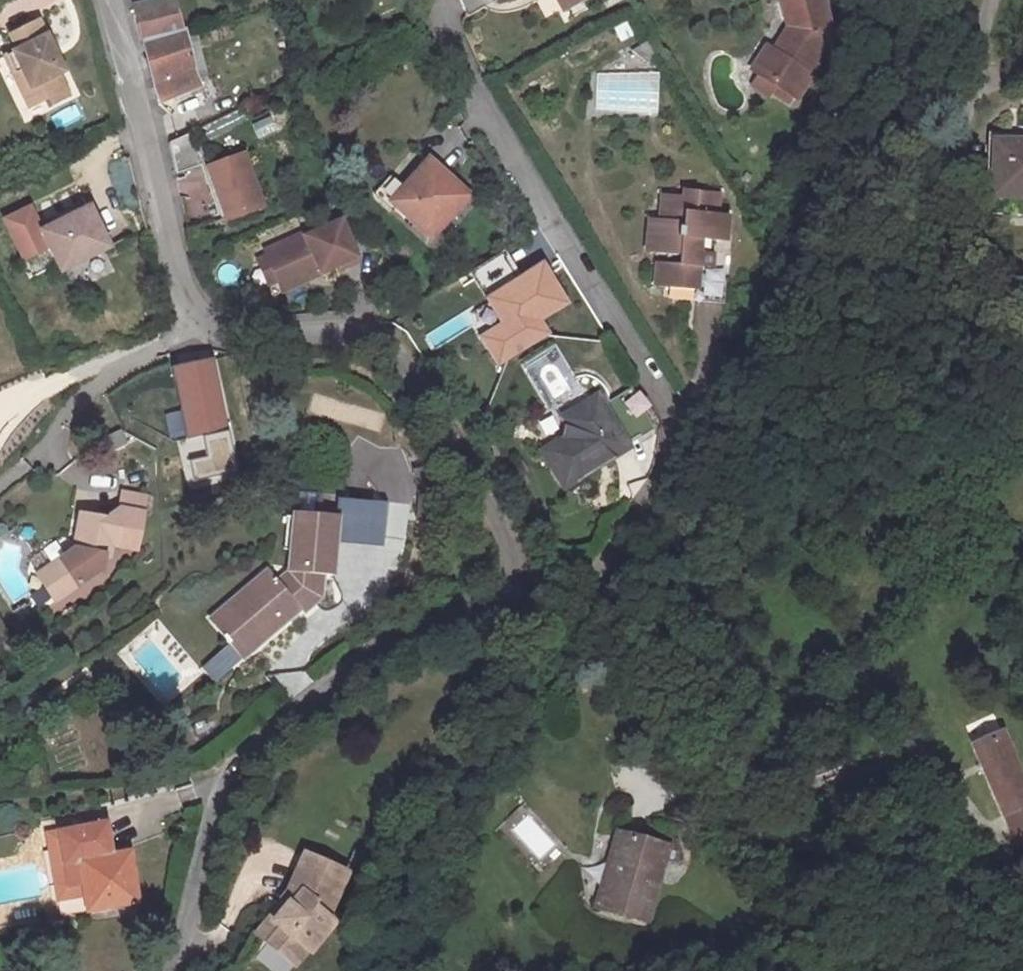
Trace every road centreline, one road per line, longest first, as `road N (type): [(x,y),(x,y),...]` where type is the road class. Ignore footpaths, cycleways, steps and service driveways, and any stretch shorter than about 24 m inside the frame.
road 1 (unclassified): [(488,601),(508,574),(507,536),(411,373),(367,345),(326,335),(228,334),(198,324),(183,302),(111,0)]
road 2 (residential): [(431,0),(469,87),(668,410),(672,451),(616,541),(590,602)]
road 3 (unclassified): [(169,970),(224,776),(373,652),(488,601)]
road 4 (residential): [(590,602),(657,636),(813,824)]

